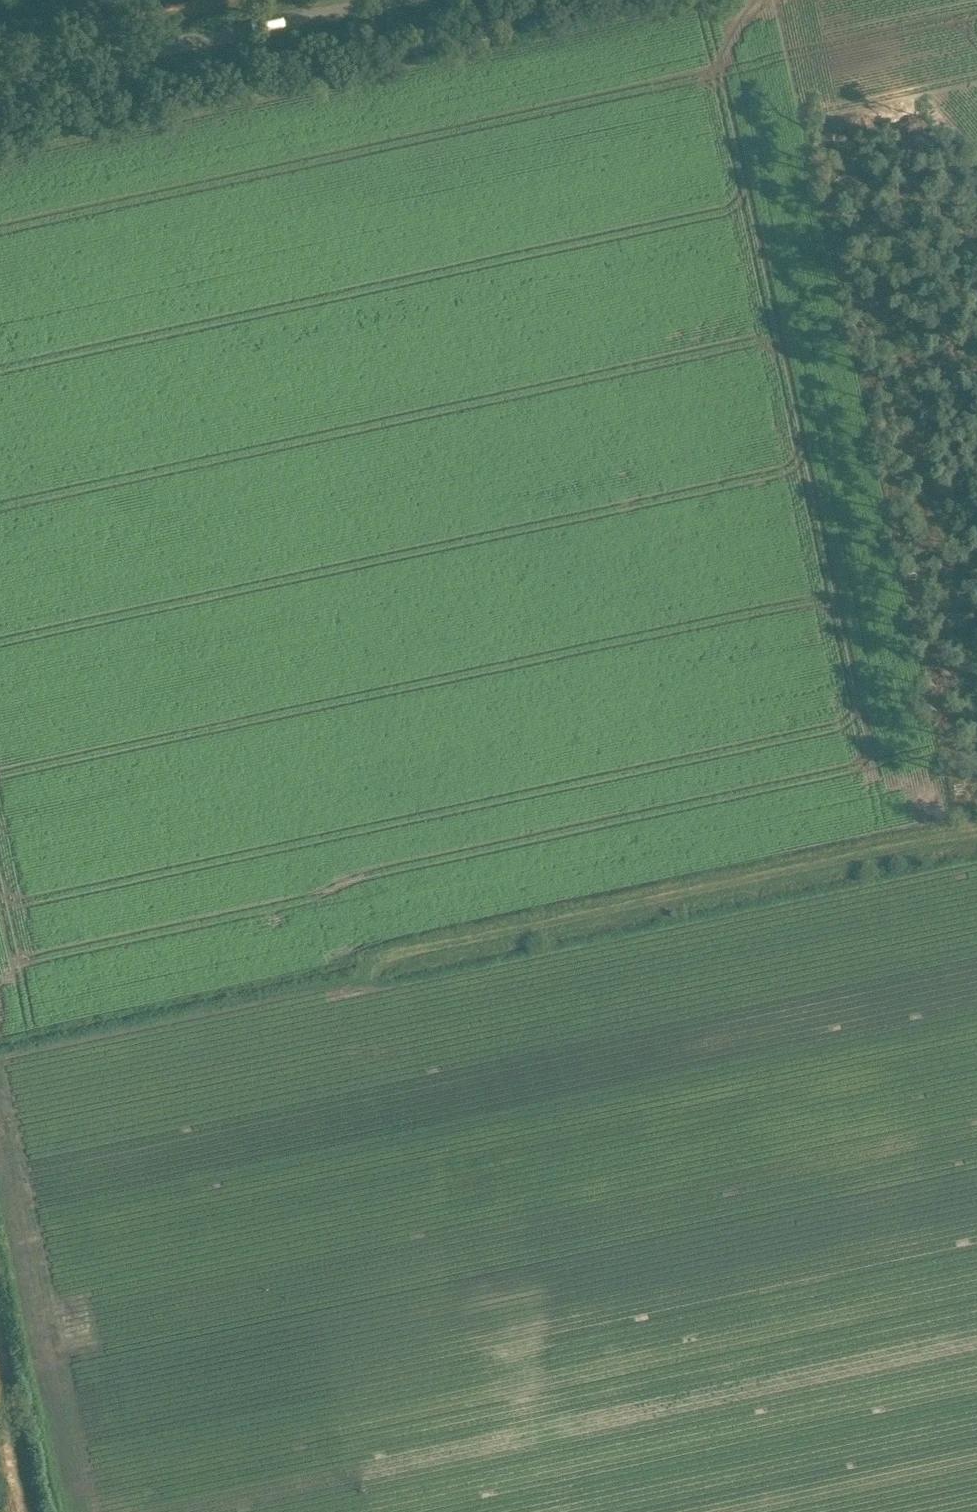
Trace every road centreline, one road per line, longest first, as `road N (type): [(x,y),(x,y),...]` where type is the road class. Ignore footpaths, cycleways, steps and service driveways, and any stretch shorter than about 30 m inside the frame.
road 1 (unclassified): [(0,84),(395,0)]

